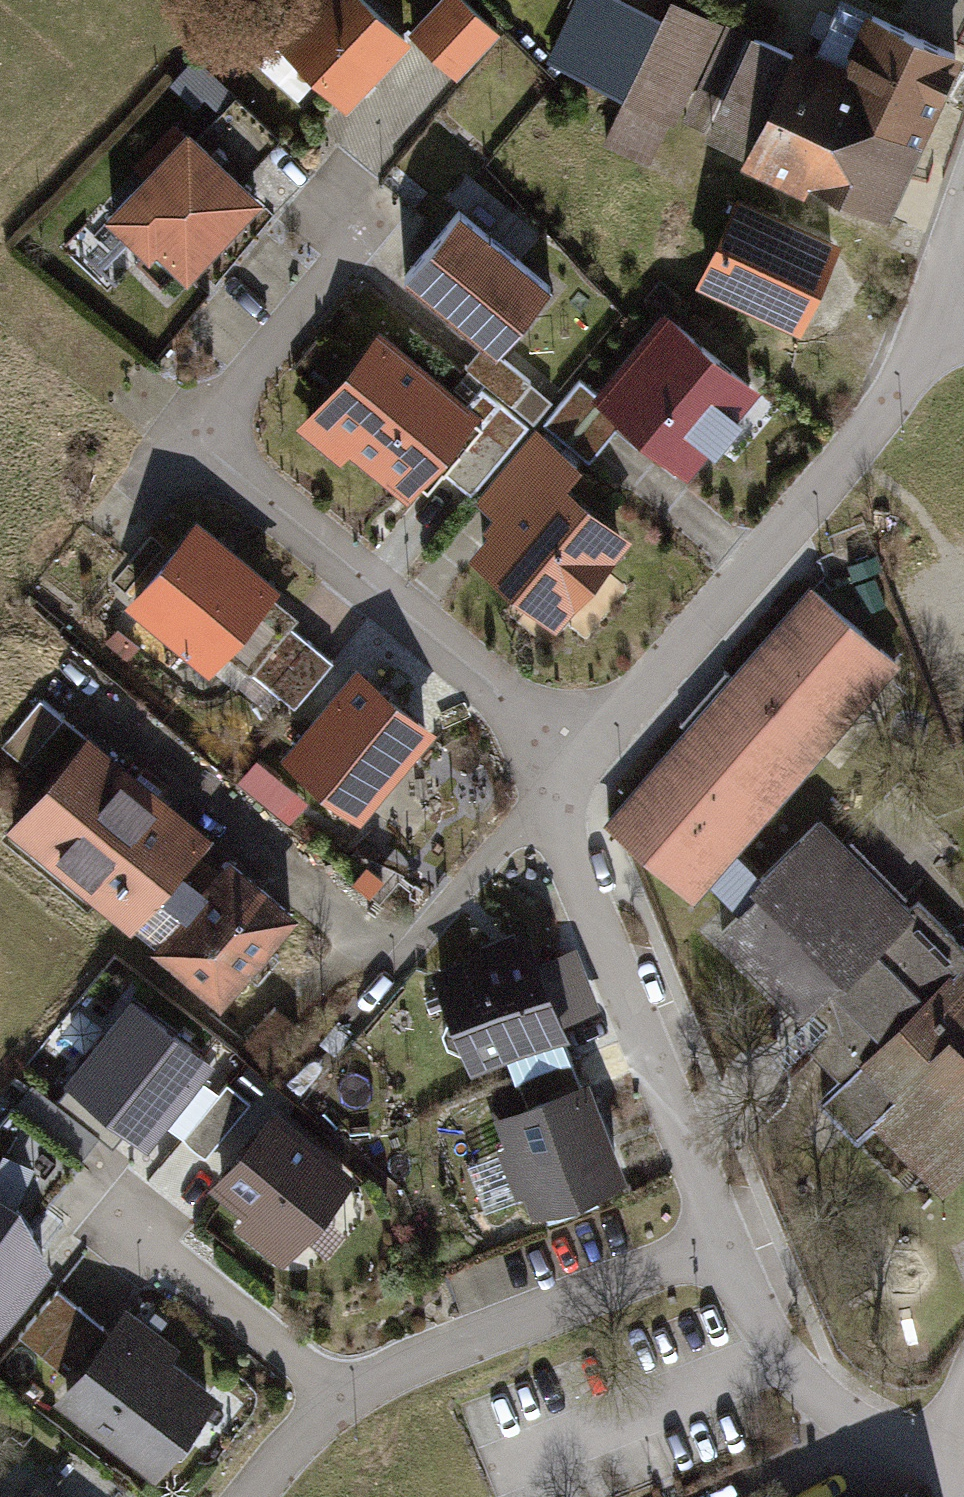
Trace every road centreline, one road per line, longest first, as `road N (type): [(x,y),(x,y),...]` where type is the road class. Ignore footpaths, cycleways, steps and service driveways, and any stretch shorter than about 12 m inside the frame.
road 1 (residential): [(374,223),(195,441),(580,760)]
road 2 (residential): [(925,312),(898,378),(799,523),(580,760)]
road 3 (residential): [(548,801),(716,1232)]
road 4 (residential): [(716,1232),(338,1394)]
road 5 (residential): [(716,1232),(788,1365),(880,1448),(947,1456)]
road 6 (residential): [(338,1394),(138,1234)]
road 7 (residential): [(548,801),(395,969)]
road 8 (residential): [(338,1394),(254,1496)]
road 9 (residential): [(963,193),(925,312)]

